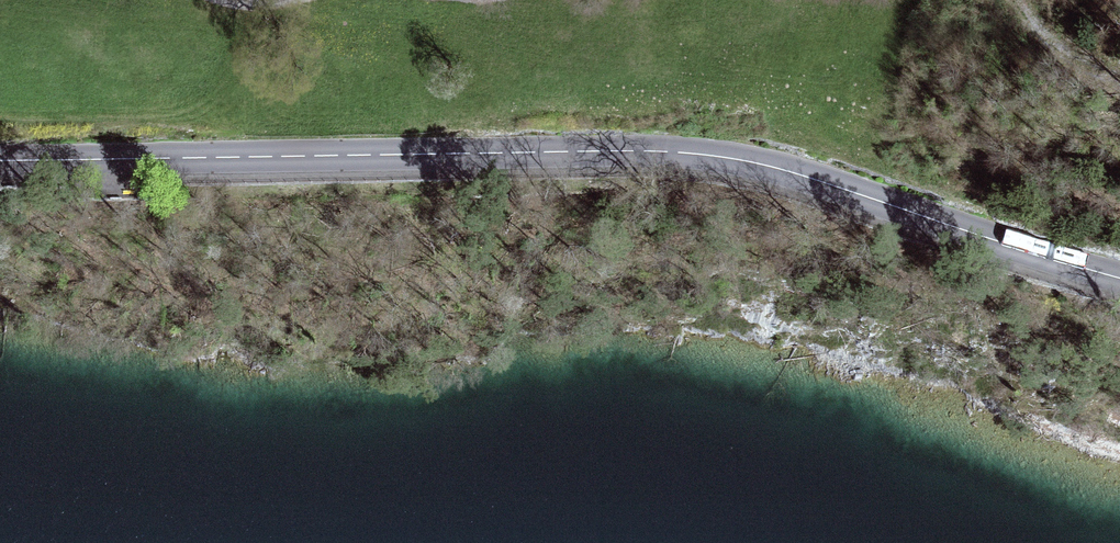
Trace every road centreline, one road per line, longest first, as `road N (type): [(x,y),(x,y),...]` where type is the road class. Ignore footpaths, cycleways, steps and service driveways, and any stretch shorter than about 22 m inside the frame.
road 1 (primary): [(1119,274),(729,154),(0,161)]
road 2 (track): [(1009,0),(1050,43),(1087,67),(1119,73)]

